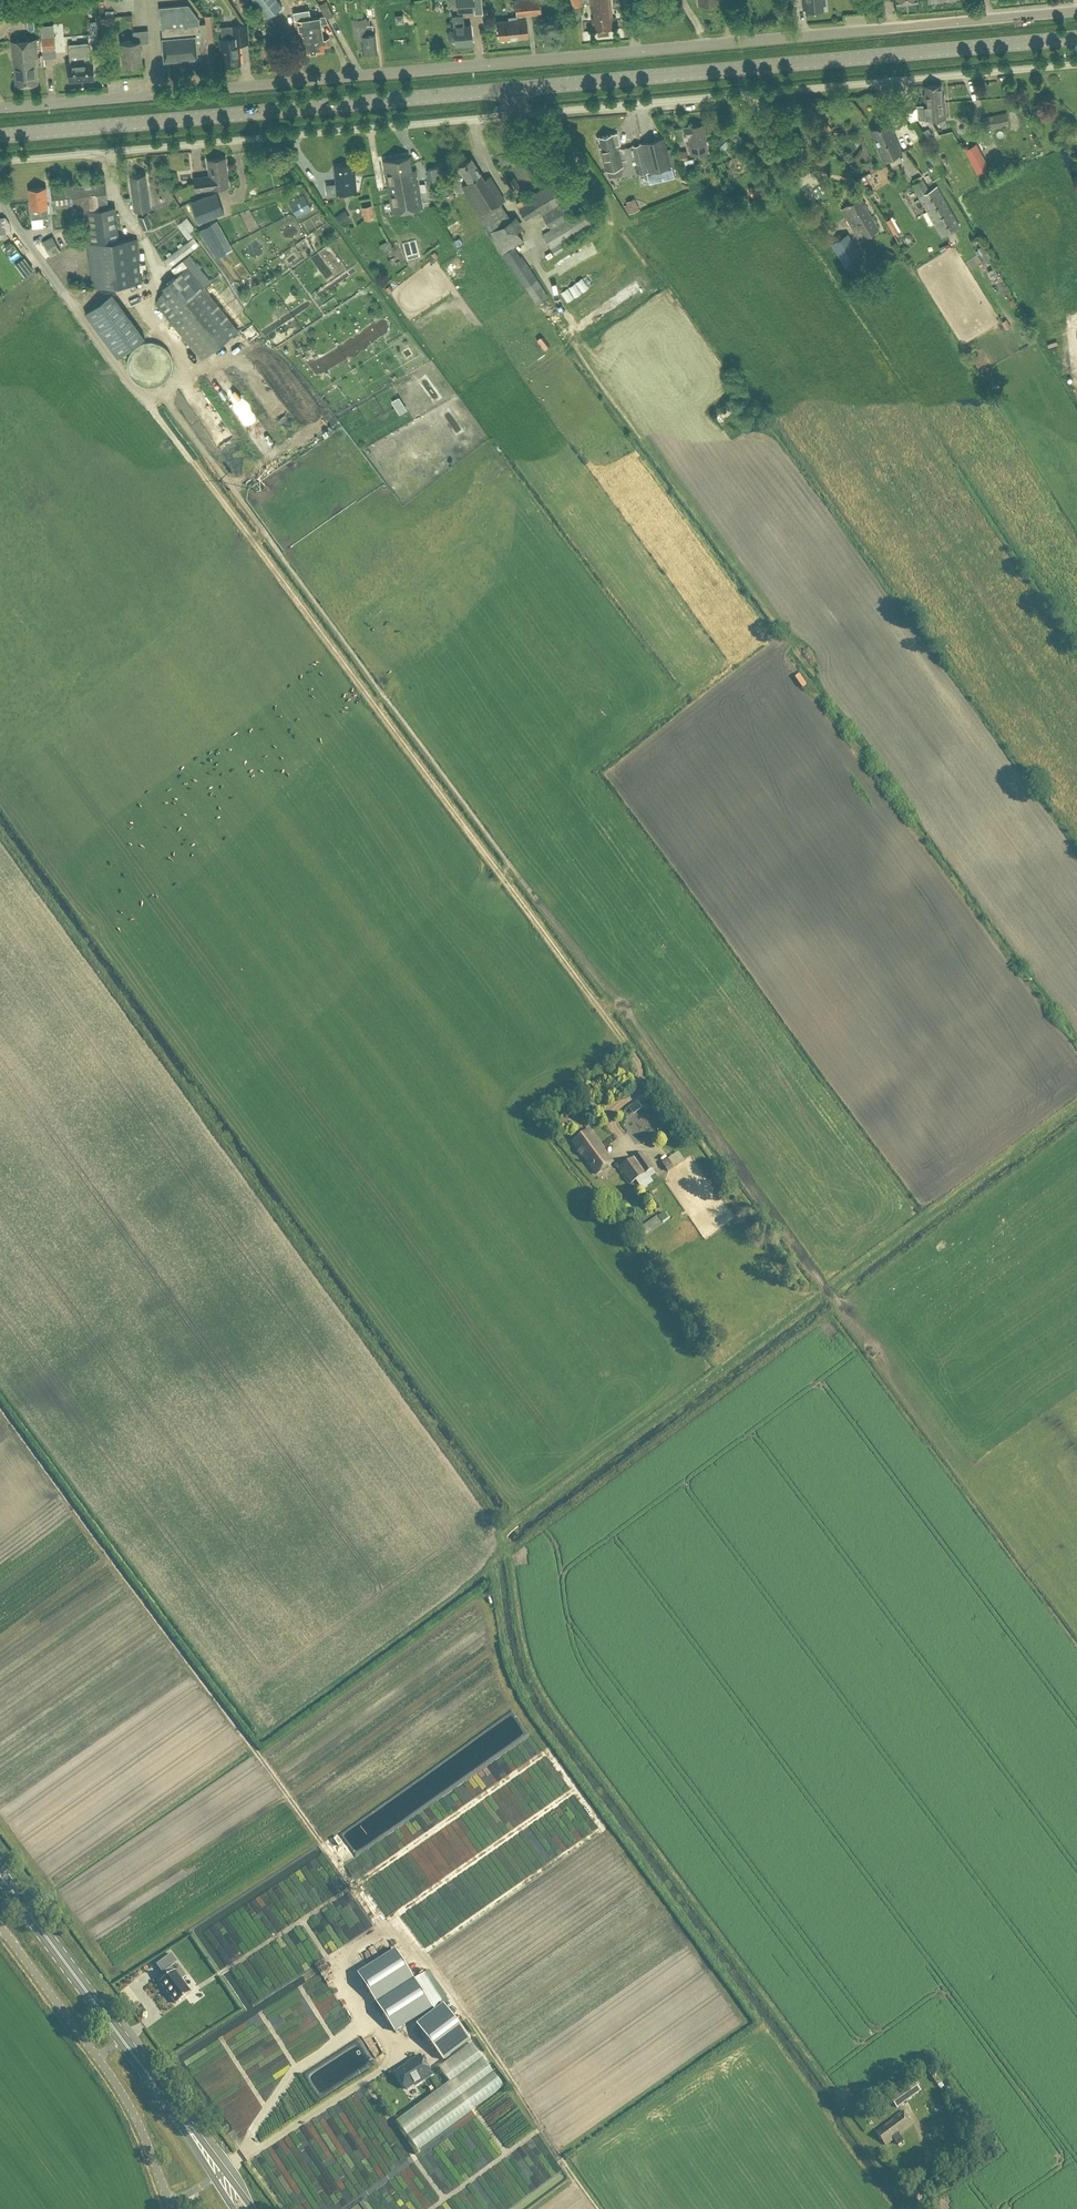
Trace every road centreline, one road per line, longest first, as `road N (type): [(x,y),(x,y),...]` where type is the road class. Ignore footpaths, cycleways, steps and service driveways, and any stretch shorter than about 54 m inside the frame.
road 1 (track): [(28,239),(634,1056),(638,1092),(612,1113)]
road 2 (unclassified): [(0,108),(1076,13)]
road 3 (track): [(503,878),(514,869),(162,390),(138,389)]
road 4 (secondary): [(512,89),(1076,38)]
road 5 (unclassified): [(515,115),(1076,65)]
road 6 (unclassified): [(0,161),(515,115)]
road 7 (secondary): [(0,136),(512,89)]
road 8 (unclassified): [(170,2208),(134,2111),(0,1927)]
road 9 (primary): [(168,2103),(0,1874)]
road 10 (track): [(850,289),(724,96)]
road 11 (primary): [(252,2208),(168,2103)]
road 12 (primary): [(168,2103),(232,2208)]

